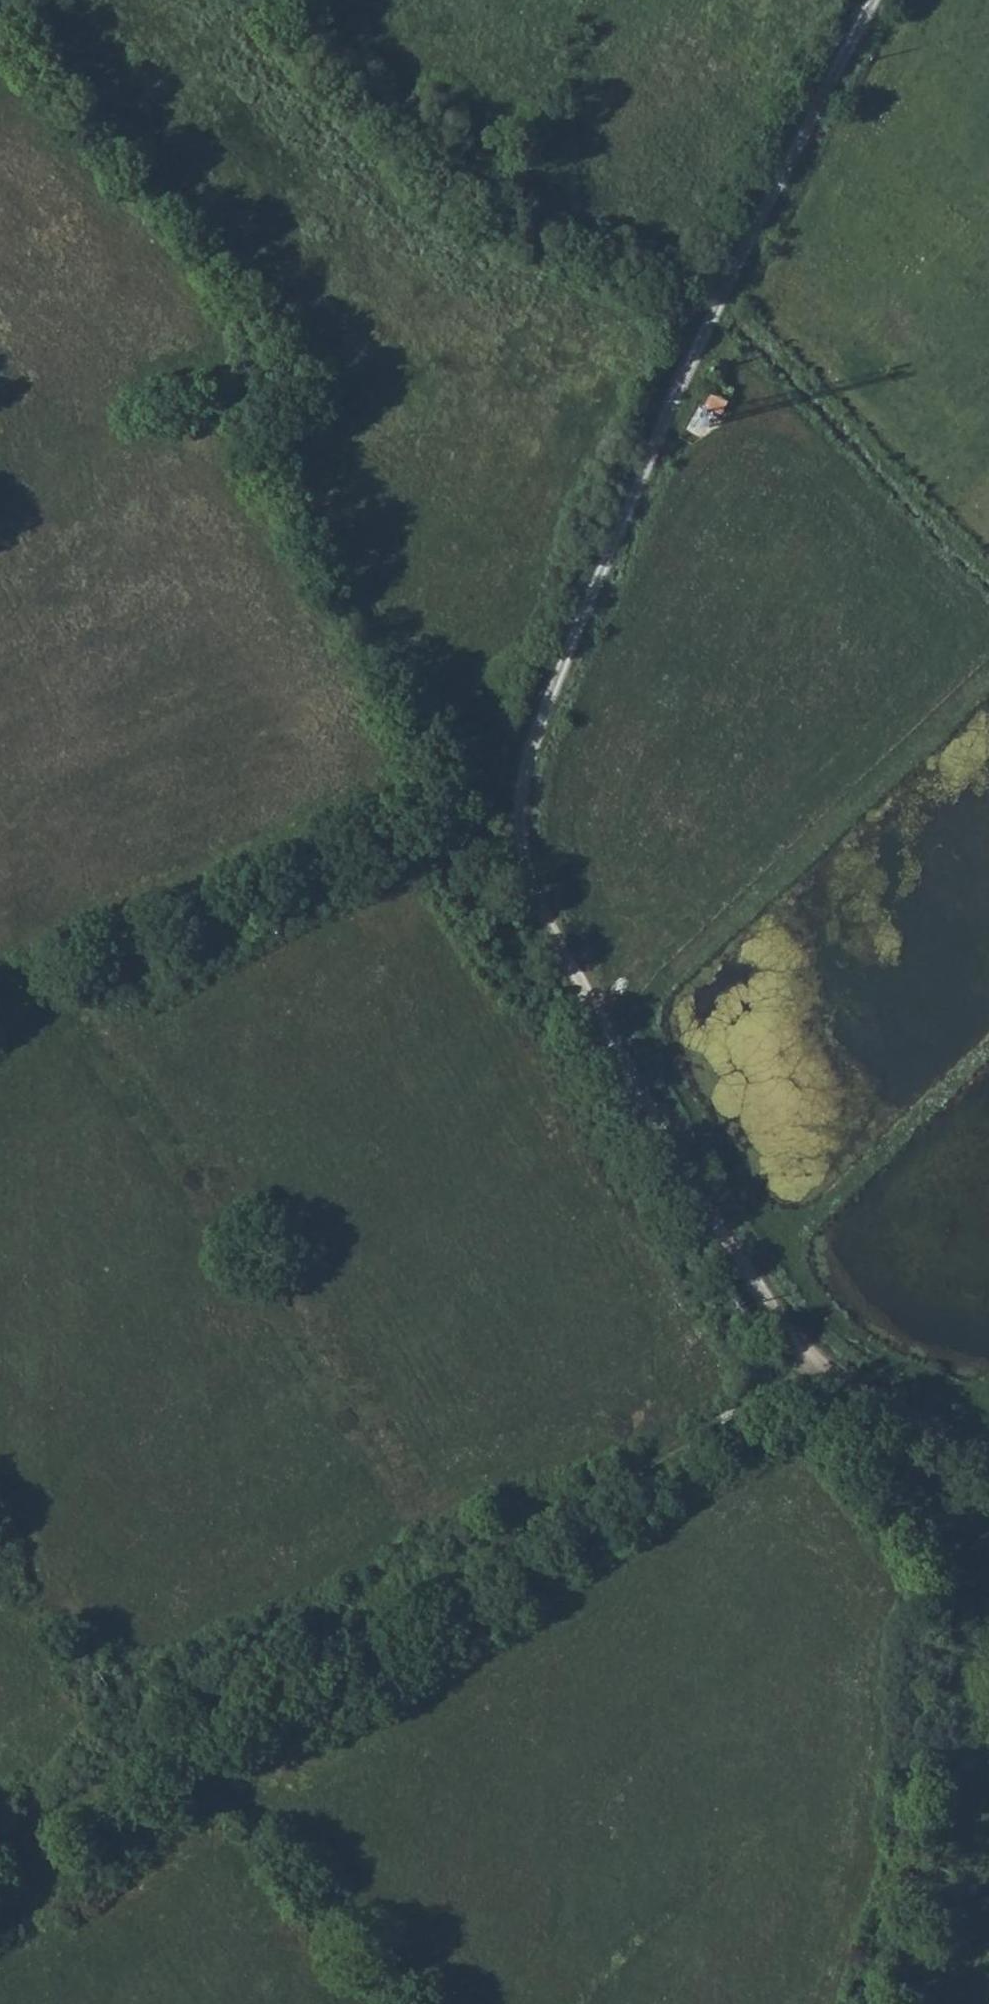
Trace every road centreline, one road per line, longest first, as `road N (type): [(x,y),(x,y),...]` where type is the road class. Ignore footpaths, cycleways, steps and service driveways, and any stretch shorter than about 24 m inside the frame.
road 1 (track): [(874,0),(672,397),(564,654),(521,792),(528,869),(566,957),(746,1274),(815,1358)]
road 2 (track): [(815,1358),(0,1850)]
road 3 (track): [(815,1358),(887,1409),(988,1450)]

